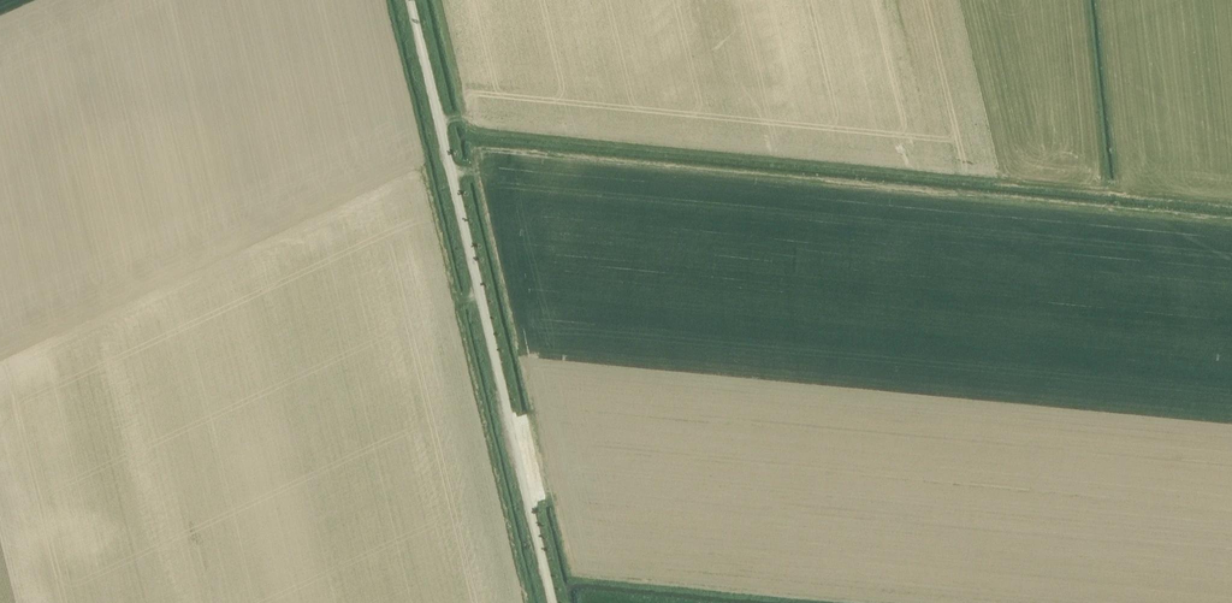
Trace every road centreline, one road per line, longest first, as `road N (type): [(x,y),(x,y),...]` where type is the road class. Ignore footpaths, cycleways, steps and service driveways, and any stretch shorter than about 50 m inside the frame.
road 1 (unclassified): [(552,602),(409,0)]

